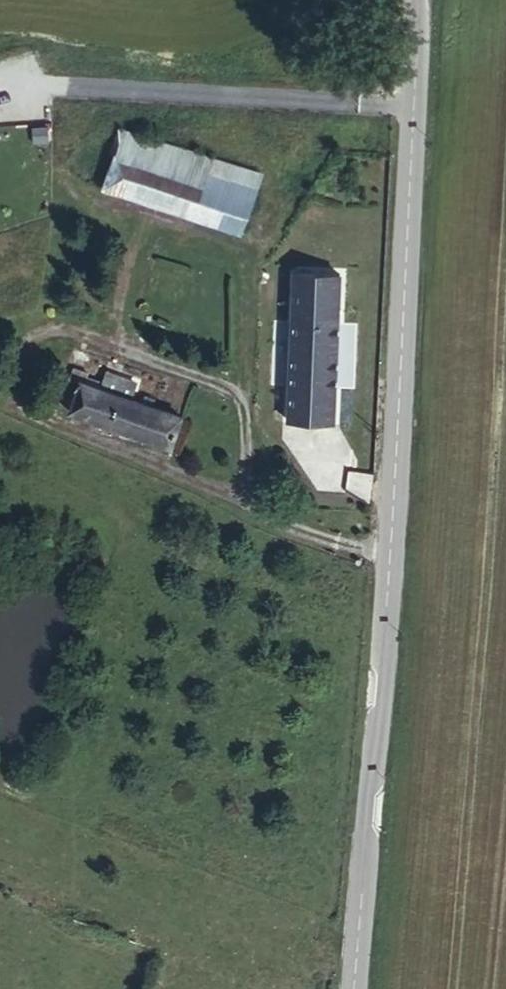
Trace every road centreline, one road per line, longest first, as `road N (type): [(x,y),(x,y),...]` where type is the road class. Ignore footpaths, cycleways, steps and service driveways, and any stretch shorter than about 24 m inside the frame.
road 1 (tertiary): [(351,988),(425,0)]

